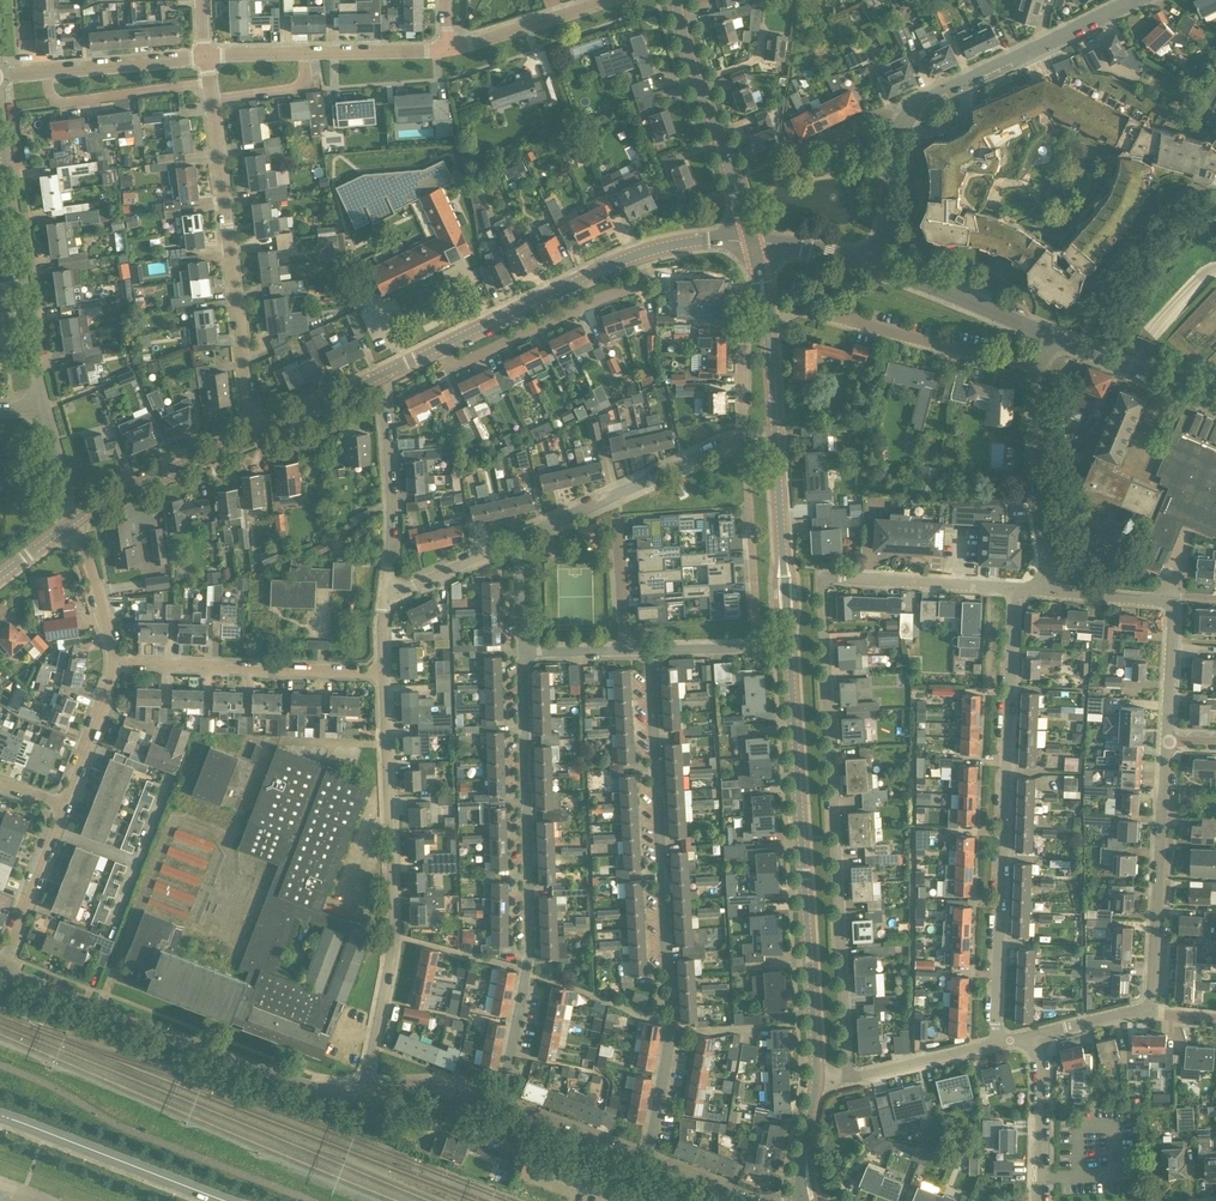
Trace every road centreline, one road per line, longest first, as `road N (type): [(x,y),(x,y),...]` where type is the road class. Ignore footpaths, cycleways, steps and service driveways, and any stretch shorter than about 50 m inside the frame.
road 1 (residential): [(647,1163),(671,1026),(650,649)]
road 2 (residential): [(848,1078),(820,575)]
road 3 (residential): [(499,1106),(530,959),(522,652)]
road 4 (residential): [(1013,588),(999,1044)]
road 5 (tertiary): [(816,1077),(788,646)]
road 6 (residential): [(365,1094),(395,935),(385,671)]
road 7 (residential): [(365,1094),(298,1084),(0,973)]
road 8 (residential): [(256,435),(212,100)]
road 9 (residential): [(46,409),(0,117)]
road 10 (residential): [(1151,1010),(1167,740)]
road 11 (residential): [(385,671),(116,664)]
road 12 (residential): [(904,128),(908,116),(944,91),(1131,0)]
road 13 (residential): [(441,346),(450,367),(643,282),(641,253)]
road 14 (tertiary): [(753,241),(675,0)]
road 15 (residential): [(519,542),(741,440)]
road 16 (tertiary): [(0,1115),(225,1200)]
road 17 (residential): [(1048,590),(1032,488),(1039,366)]
road 18 (residential): [(385,372),(392,512),(386,594)]
road 19 (tertiary): [(441,346),(641,253)]
road 20 (tertiary): [(788,646),(775,438)]
road 21 (residential): [(758,647),(745,440)]
road 22 (residential): [(1039,366),(844,319)]
road 23 (tertiary): [(775,438),(753,241)]
road 24 (tertiary): [(77,518),(256,435)]
road 25 (residential): [(1013,588),(820,575)]
road 26 (residential): [(1048,333),(876,266)]
road 27 (residential): [(209,84),(66,101),(53,94),(45,72)]
road 28 (residential): [(1215,405),(1048,333)]
road 29 (residential): [(0,972),(65,805)]
road 30 (residential): [(448,49),(605,0)]
road 31 (residential): [(45,72),(206,57)]
road 32 (residential): [(647,1163),(499,1106)]
road 33 (residential): [(848,1078),(999,1044)]
road 34 (residential): [(116,664),(77,518)]
road 35 (residential): [(65,805),(116,664)]
road 36 (residential): [(740,291),(741,440)]
road 37 (residential): [(304,54),(448,49)]
road 38 (tertiary): [(256,435),(385,372)]
road 39 (residential): [(386,594),(519,542)]
road 40 (residential): [(876,266),(904,128)]
road 41 (residential): [(1041,1034),(1040,1173)]
road 42 (residential): [(499,1106),(446,1091),(365,1094)]
road 43 (residential): [(1167,740),(1171,604)]
road 44 (residential): [(625,650),(618,517)]
road 45 (residential): [(876,266),(753,241)]
road 46 (tertiary): [(798,1200),(816,1077)]
road 47 (residential): [(1171,604),(1048,590)]
road 48 (residential): [(212,100),(294,88),(305,76),(304,54)]

